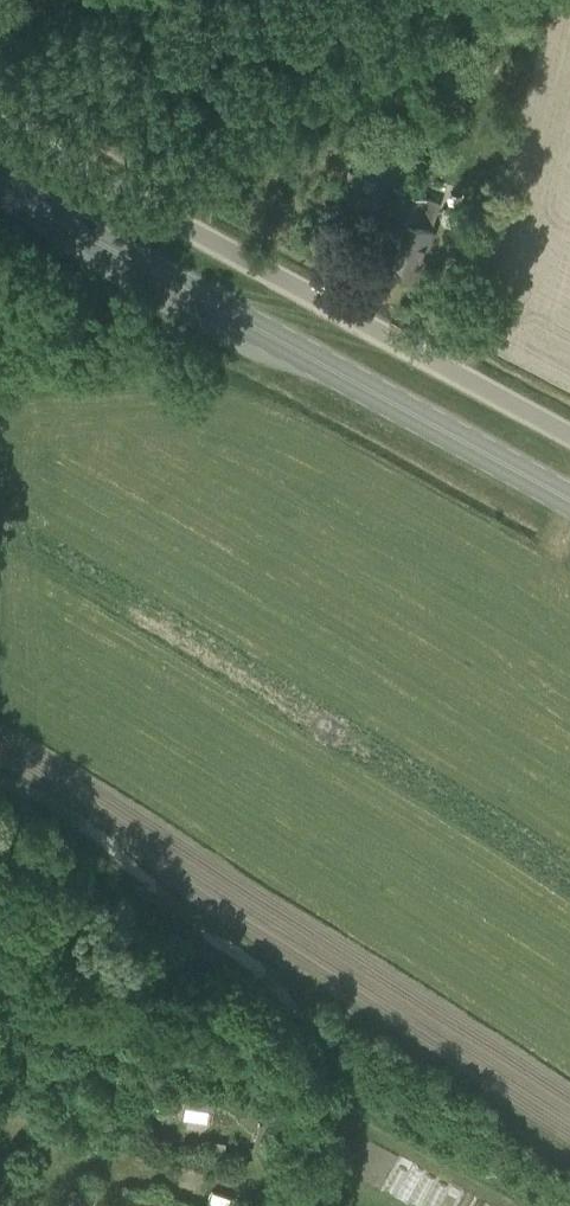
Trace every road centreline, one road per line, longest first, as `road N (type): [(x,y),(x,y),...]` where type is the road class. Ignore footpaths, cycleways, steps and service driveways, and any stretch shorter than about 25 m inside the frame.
road 1 (primary): [(569,501),(0,189)]
road 2 (unclassified): [(569,437),(0,127)]

